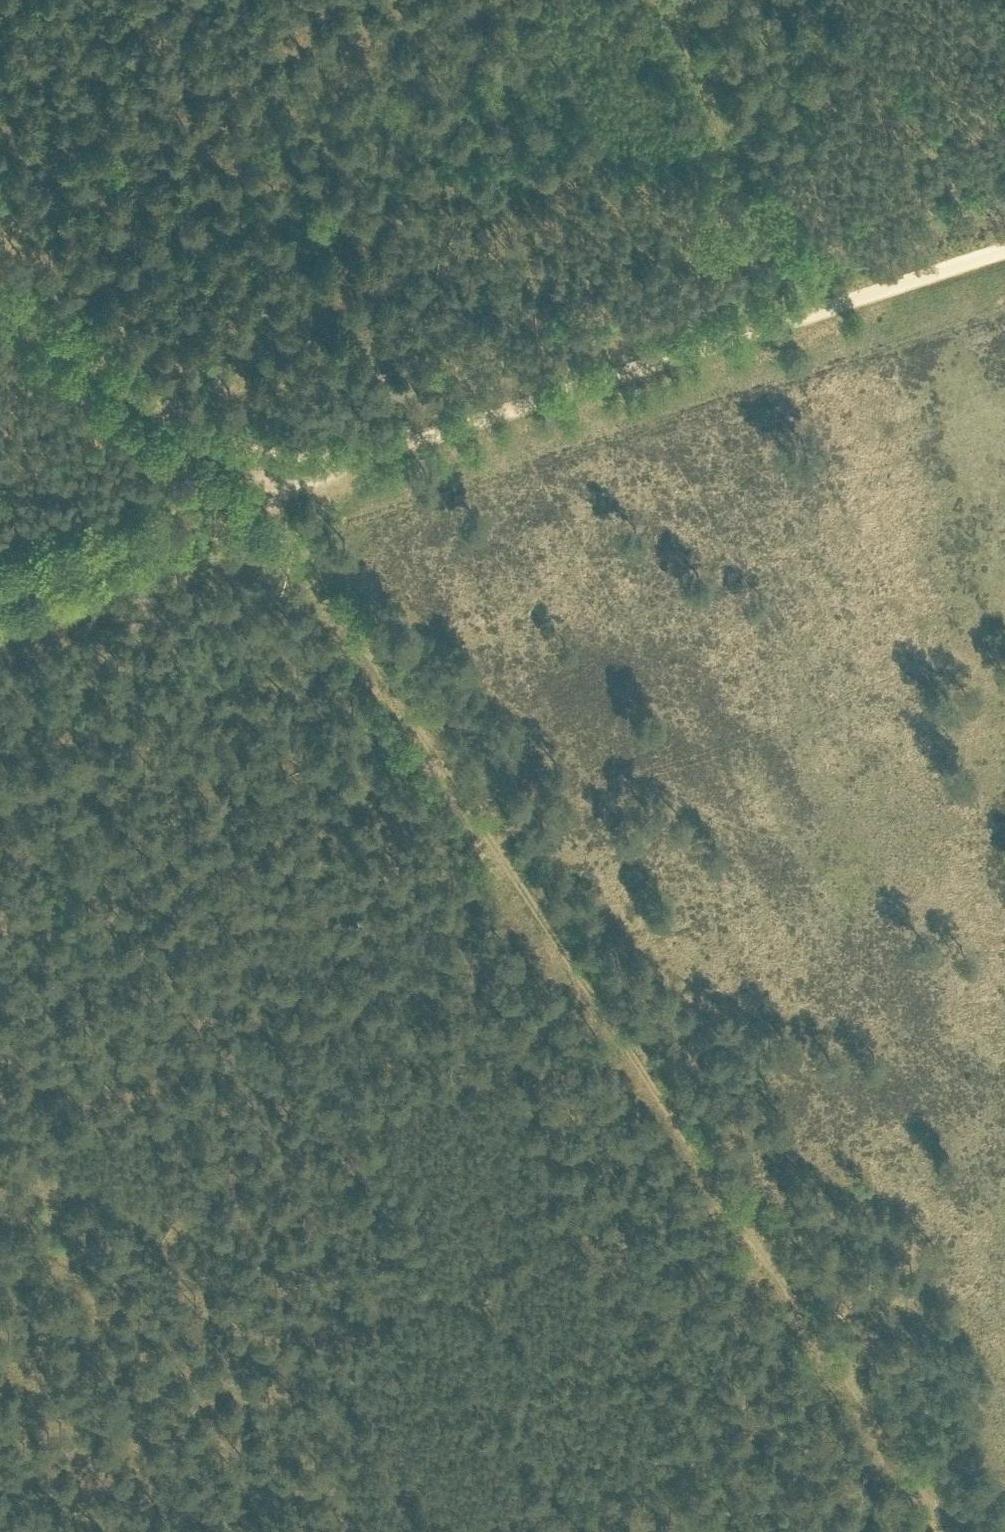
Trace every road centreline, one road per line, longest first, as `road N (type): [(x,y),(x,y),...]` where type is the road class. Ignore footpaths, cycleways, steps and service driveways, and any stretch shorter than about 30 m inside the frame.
road 1 (track): [(0,288),(167,413),(290,459),(402,441),(1004,244)]
road 2 (track): [(659,0),(801,309)]

